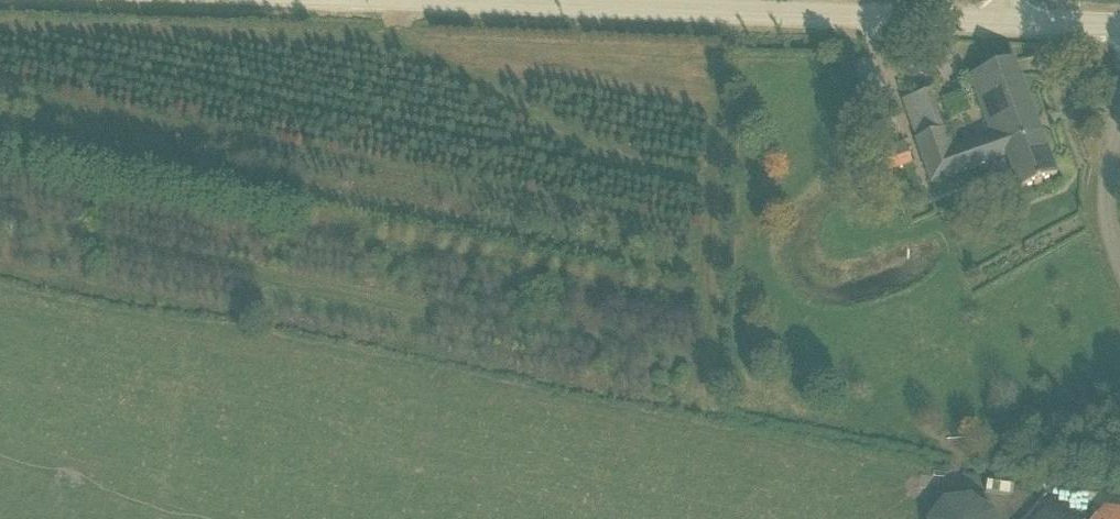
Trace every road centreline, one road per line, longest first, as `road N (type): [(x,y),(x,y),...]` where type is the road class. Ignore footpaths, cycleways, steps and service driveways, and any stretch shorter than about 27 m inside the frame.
road 1 (tertiary): [(1010,21),(452,0)]
road 2 (unclassified): [(1119,266),(1100,203),(1119,134)]

